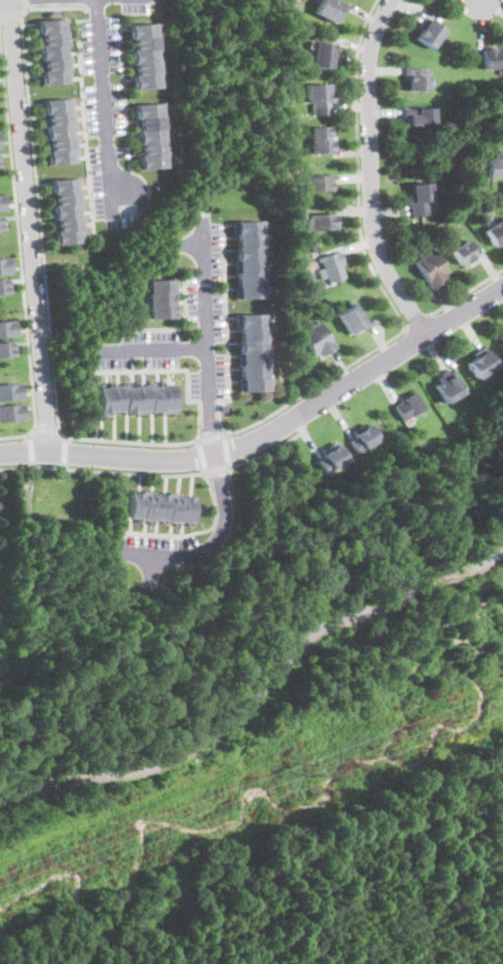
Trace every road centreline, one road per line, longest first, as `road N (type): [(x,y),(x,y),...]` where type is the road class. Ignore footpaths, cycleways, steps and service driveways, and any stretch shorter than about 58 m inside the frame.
road 1 (residential): [(0,454),(176,461),(227,452),(303,414),(441,322)]
road 2 (residential): [(10,0),(47,452)]
road 3 (residential): [(394,0),(370,51),(374,234),(426,333)]
road 4 (residential): [(210,456),(207,229)]
road 5 (residential): [(93,0),(113,199)]
road 6 (residential): [(210,456),(224,528),(199,552),(129,549)]

